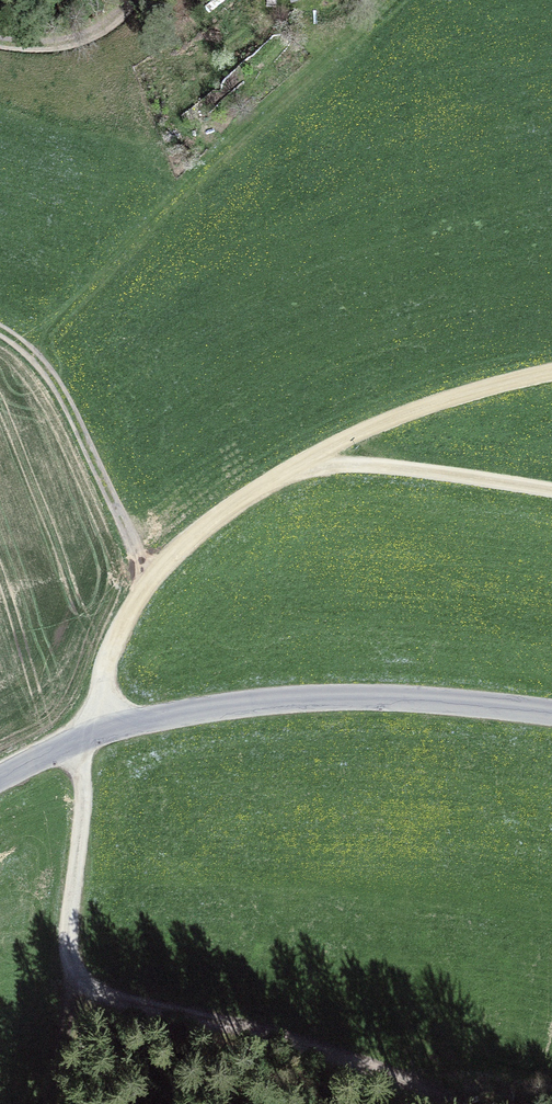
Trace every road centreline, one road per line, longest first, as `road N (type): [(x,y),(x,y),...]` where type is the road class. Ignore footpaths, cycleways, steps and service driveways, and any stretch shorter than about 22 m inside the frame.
road 1 (unclassified): [(75,742),(85,804),(69,922),(76,976),(104,995),(245,1029),(449,1103)]
road 2 (unclassified): [(102,732),(100,698),(117,638),(147,579),(191,540),(308,457),(551,377)]
road 3 (unclassified): [(102,732),(179,711),(275,701),(381,699),(551,715)]
road 4 (track): [(0,333),(38,360),(59,389),(147,579)]
road 5 (track): [(131,0),(87,36),(44,44),(0,40)]
road 6 (track): [(49,1103),(76,976)]

